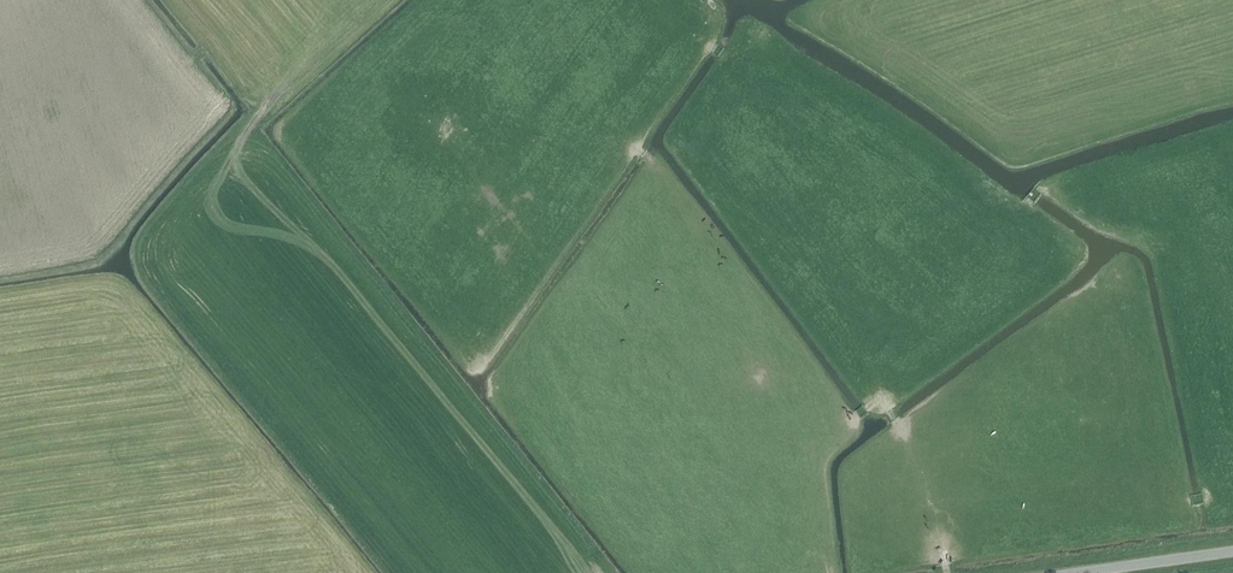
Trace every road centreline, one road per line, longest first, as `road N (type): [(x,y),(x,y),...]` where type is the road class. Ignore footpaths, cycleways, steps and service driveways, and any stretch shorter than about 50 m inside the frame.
road 1 (unclassified): [(1082,572),(1232,552)]

